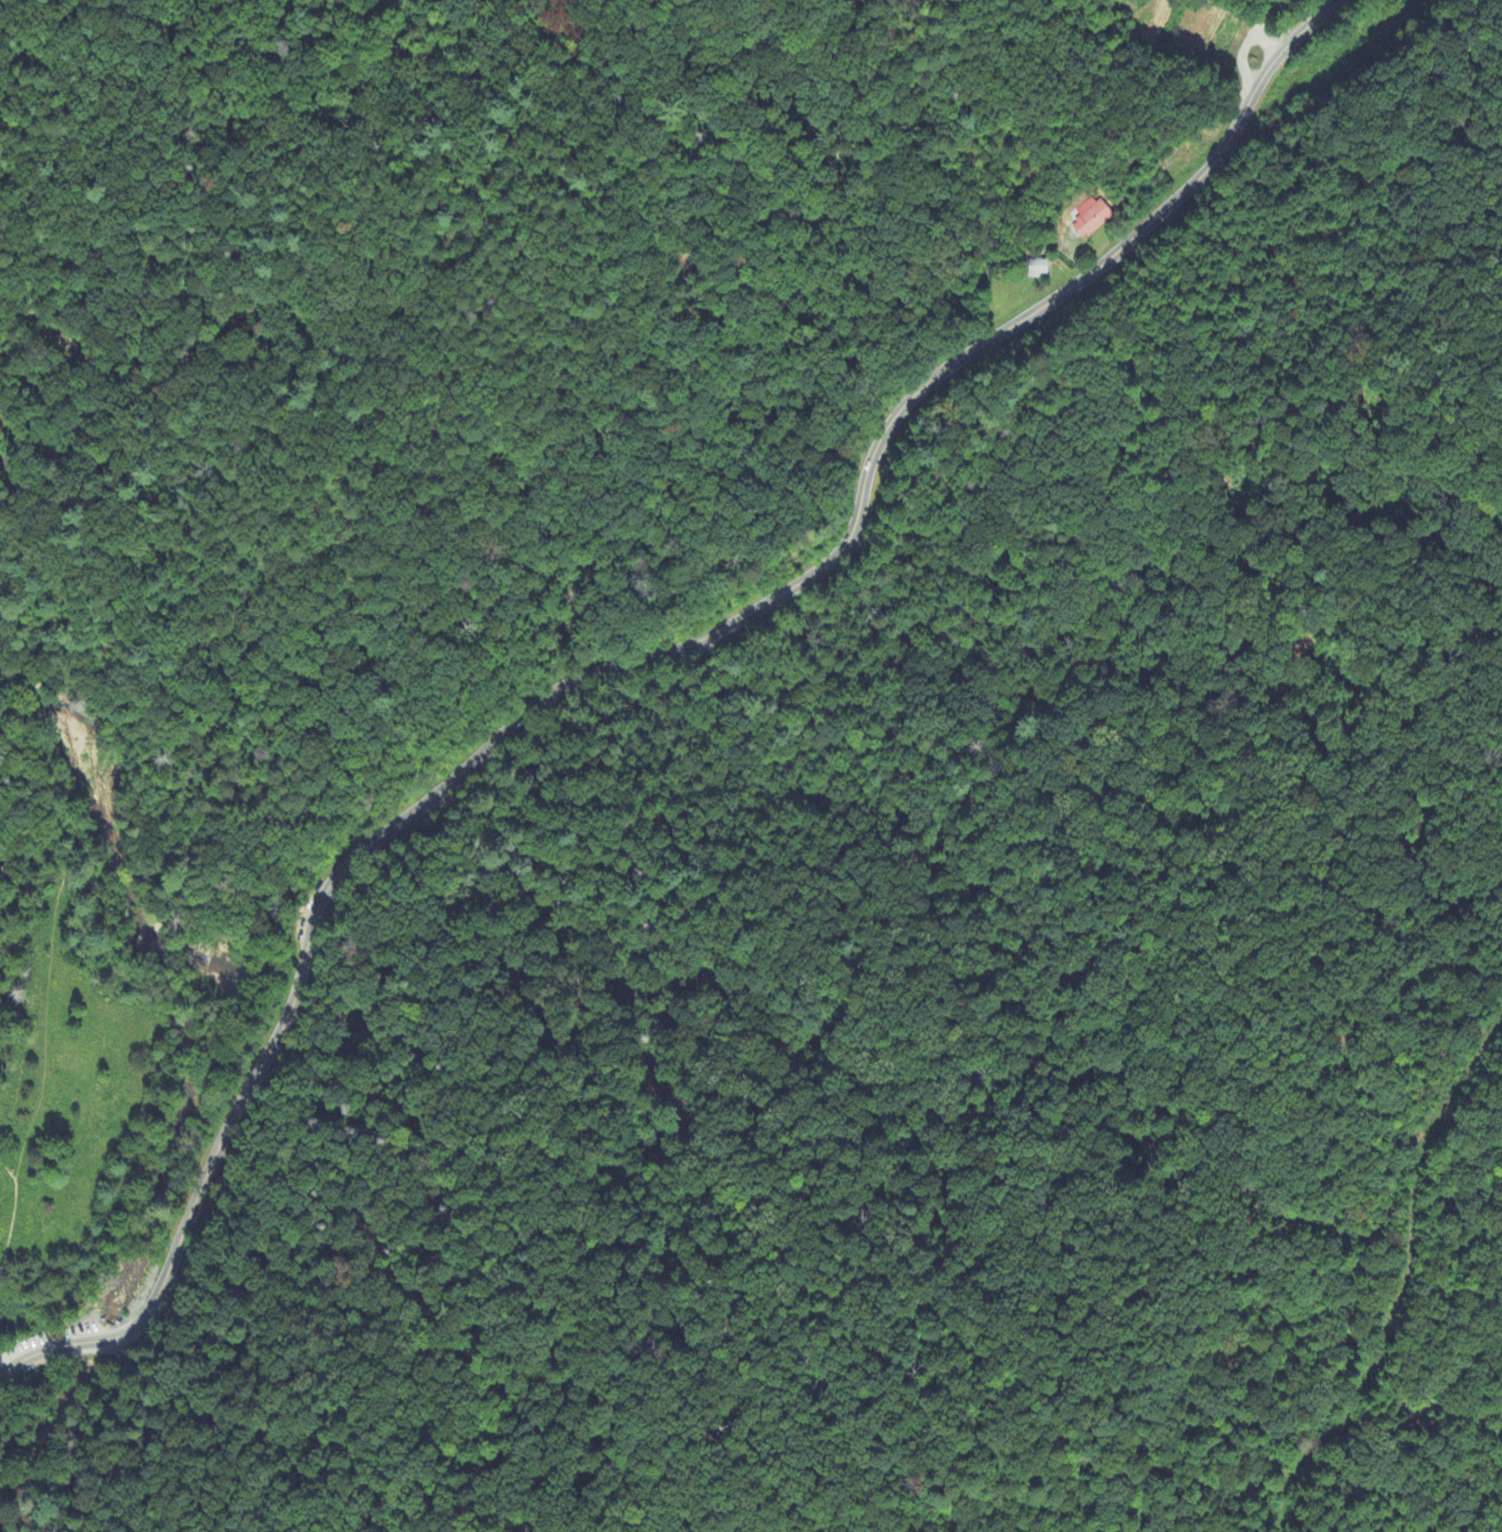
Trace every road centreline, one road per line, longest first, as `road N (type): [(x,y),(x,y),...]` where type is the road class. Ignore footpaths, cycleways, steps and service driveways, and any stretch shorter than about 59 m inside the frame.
road 1 (tertiary): [(0,1371),(147,1328),(343,859),(542,712),(840,555),(865,466),(921,392),(1167,215),(1296,33),(1334,0)]

